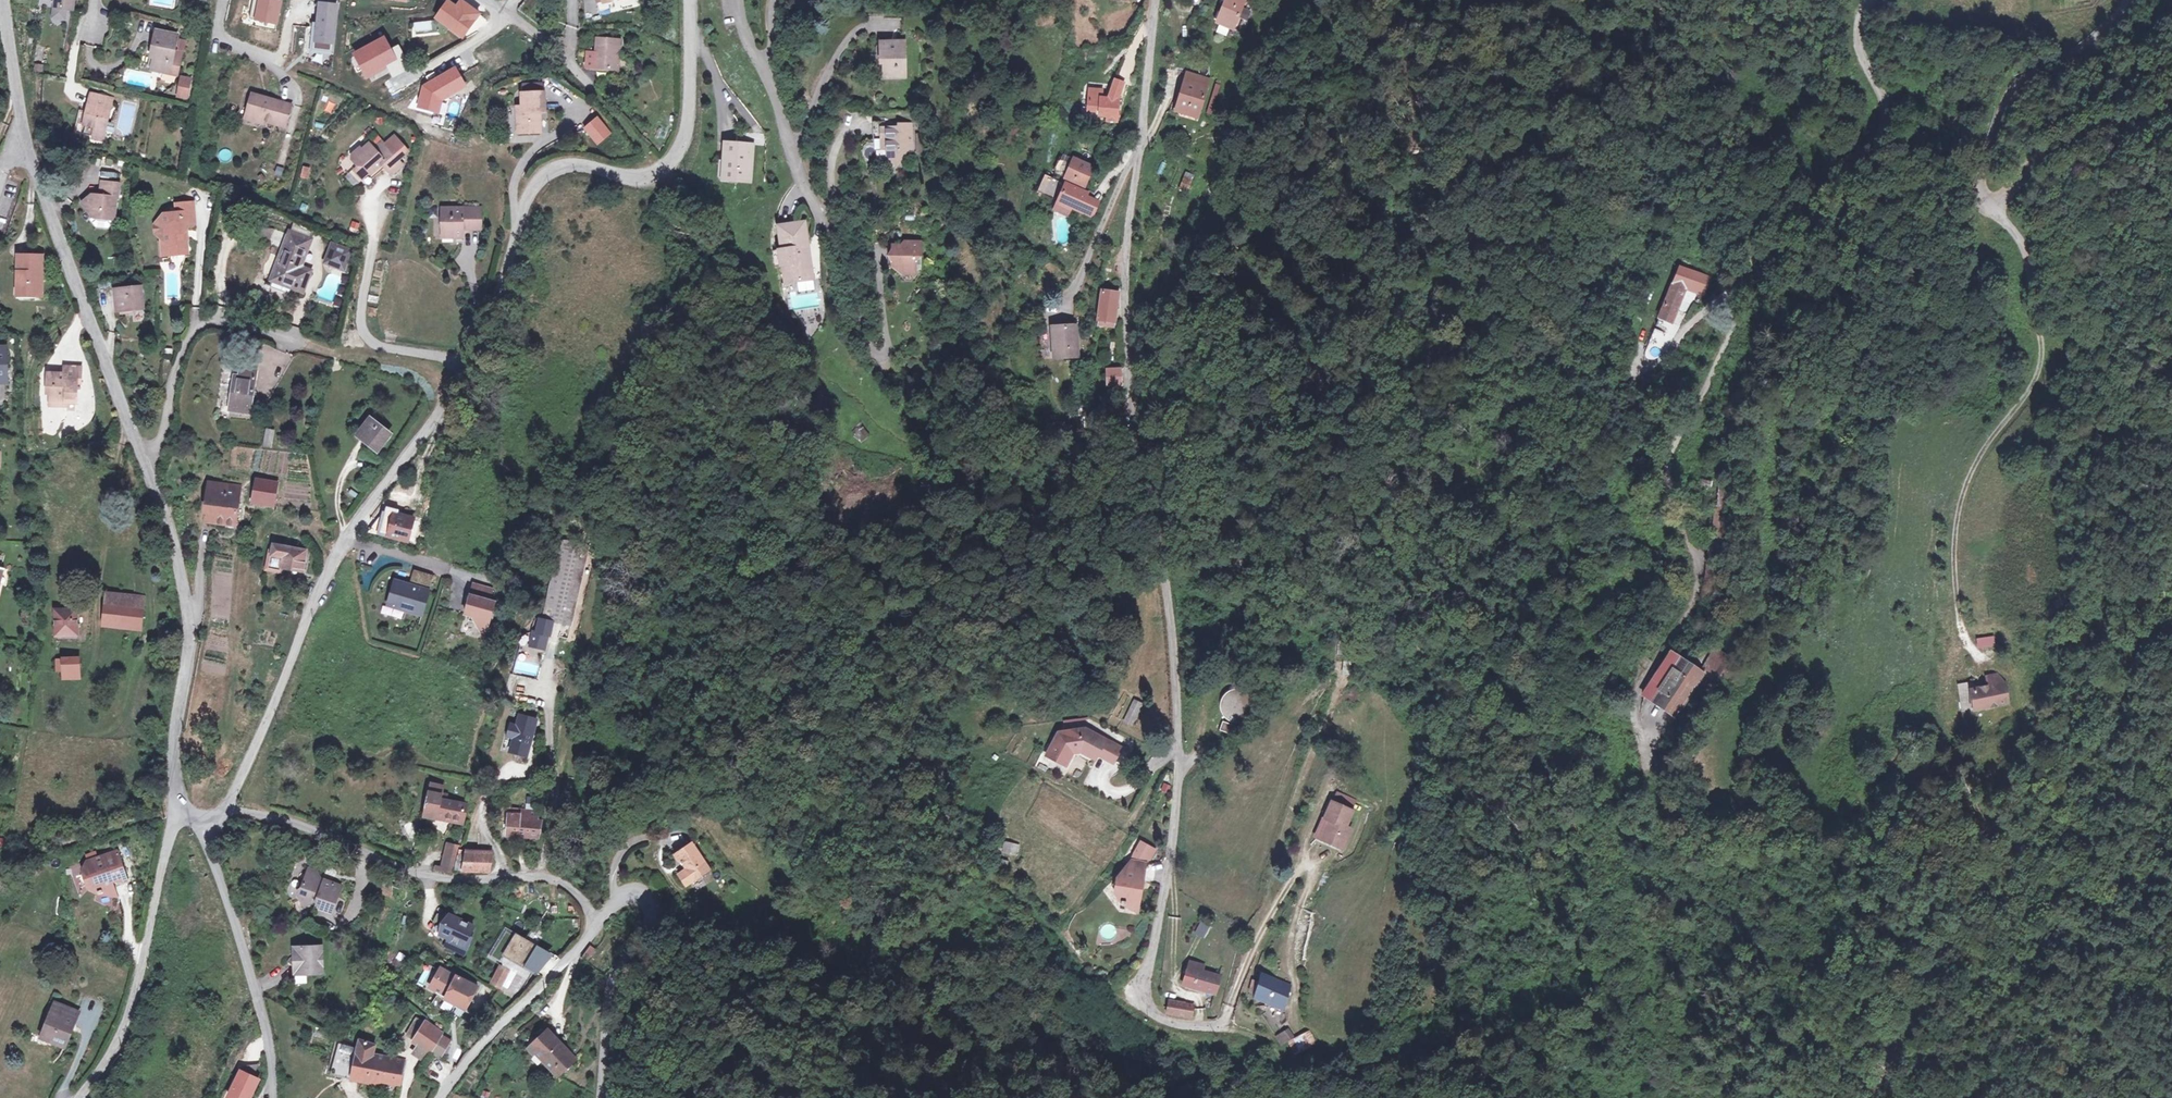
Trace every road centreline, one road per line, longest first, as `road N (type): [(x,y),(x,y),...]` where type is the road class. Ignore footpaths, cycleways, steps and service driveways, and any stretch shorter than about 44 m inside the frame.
road 1 (residential): [(1155,0),(1125,260),(1135,434),(1152,489),(1178,742),(1176,834),(1146,984),(1159,1019),(1222,1026)]
road 2 (residential): [(224,808),(329,567),(496,307),(535,188),(565,166),(651,176),(683,144),(690,0)]
road 3 (unclassified): [(2000,206),(2032,273),(2043,349),(2034,386),(1978,459),(1963,498),(1951,548),(1959,633)]
road 4 (residential): [(224,808),(280,818),(416,873),(551,878),(597,920)]
road 5 (residential): [(142,461),(191,596),(174,761),(185,814)]
road 6 (residential): [(19,119),(142,461)]
road 7 (unclassified): [(1873,0),(1860,29),(1892,109),(1885,131),(1842,162),(1747,283)]
road 8 (residential): [(185,814),(165,852),(136,999),(110,1053),(73,1097)]
road 9 (residential): [(142,461),(168,421),(173,382),(196,326),(236,326),(333,351)]
road 10 (residential): [(200,822),(269,1030),(273,1097)]
road 11 (unclassified): [(2128,0),(2125,14),(2008,90),(1983,185),(1992,206),(2000,206)]
road 12 (residential): [(597,920),(632,892),(653,909),(613,985),(602,1097)]
road 13 (residential): [(739,0),(823,224)]
road 14 (residential): [(442,1097),(597,920)]
road 15 (unclassified): [(2000,206),(2029,168),(2171,116)]
road 16 (residential): [(491,0),(592,87)]

